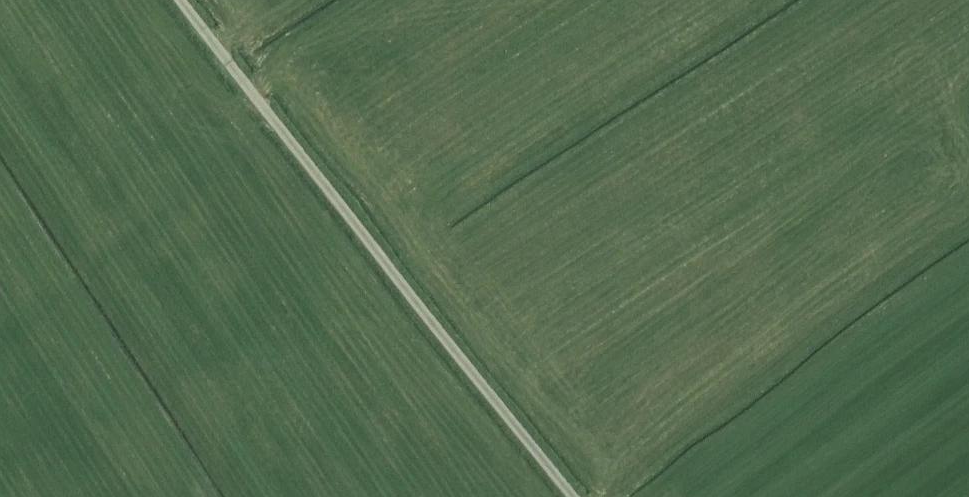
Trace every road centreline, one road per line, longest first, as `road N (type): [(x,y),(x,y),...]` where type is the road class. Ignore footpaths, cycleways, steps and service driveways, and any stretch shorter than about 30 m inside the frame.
road 1 (unclassified): [(574,496),(188,0)]

